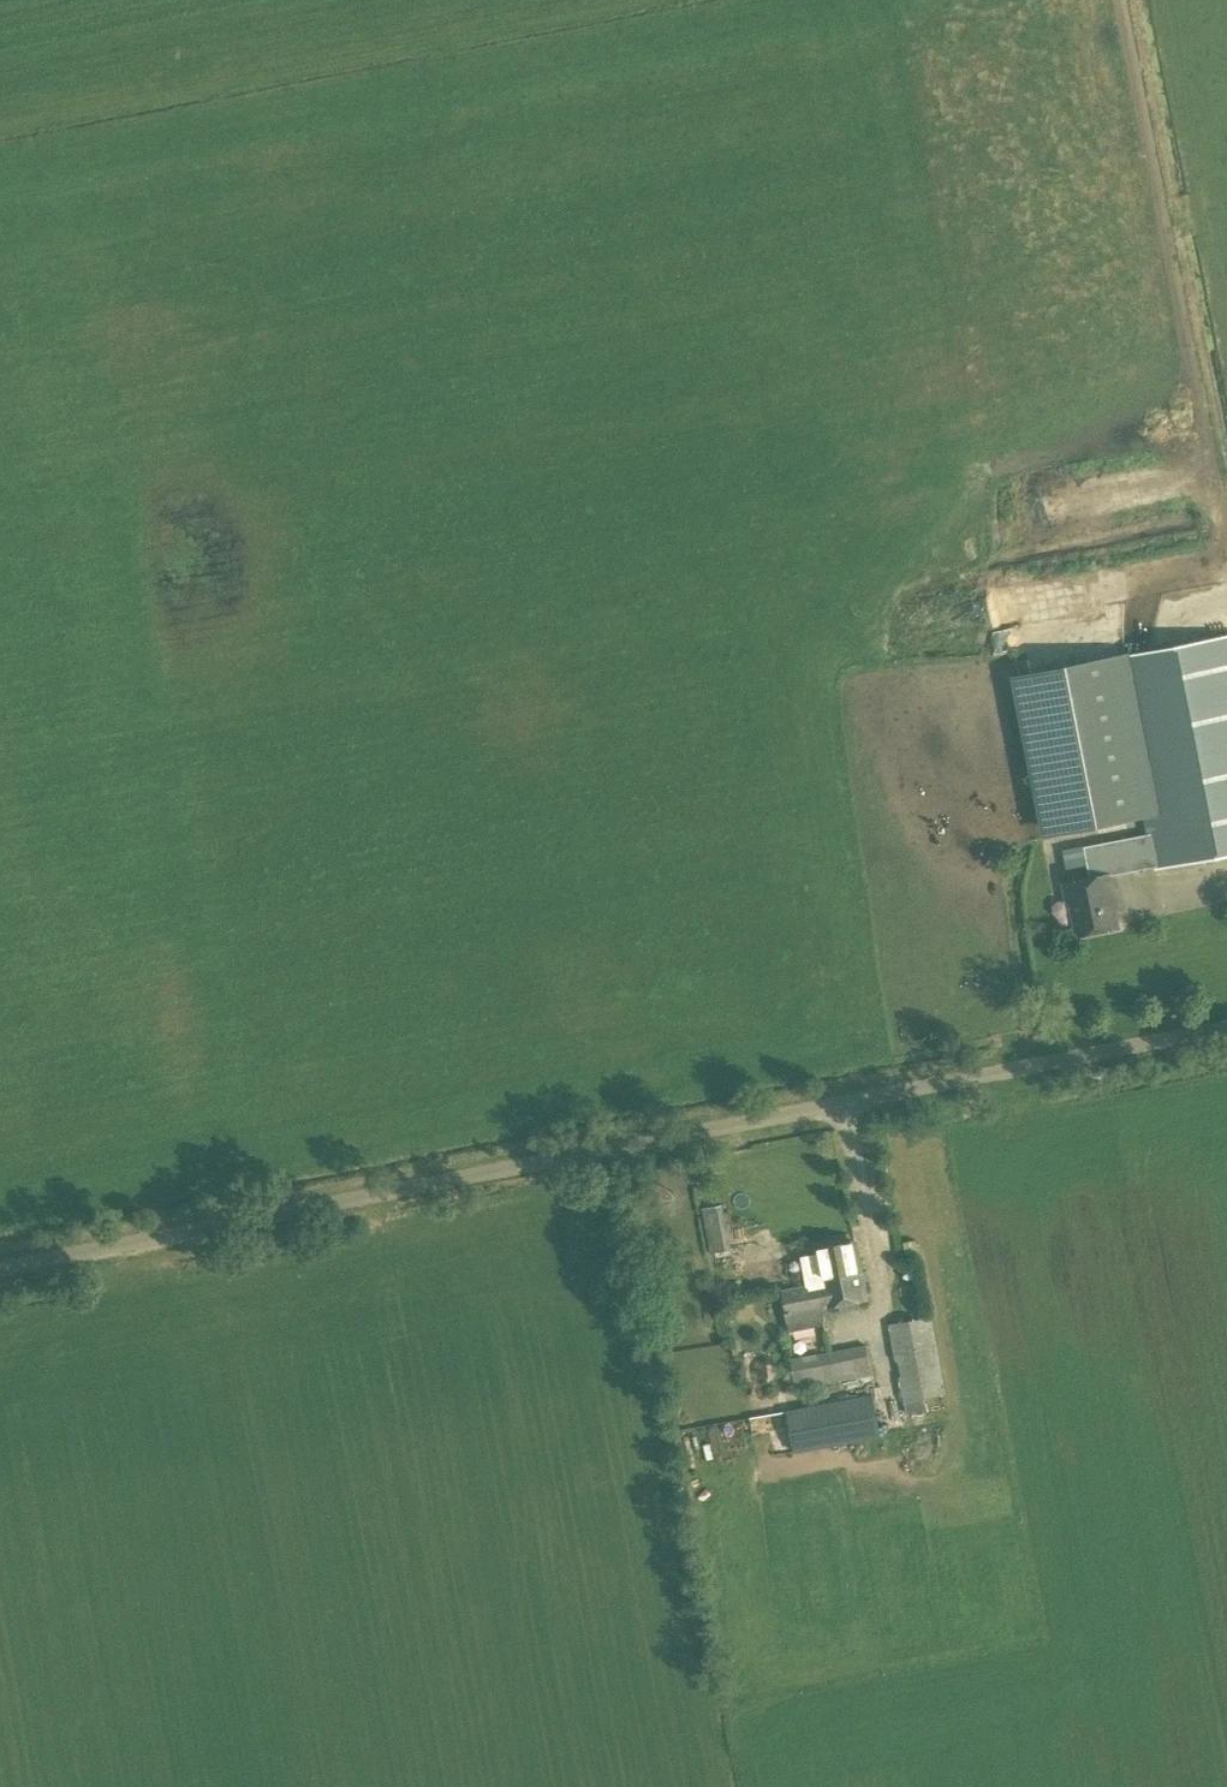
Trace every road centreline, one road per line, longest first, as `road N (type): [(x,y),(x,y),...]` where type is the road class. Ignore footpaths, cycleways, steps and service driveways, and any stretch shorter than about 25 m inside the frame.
road 1 (unclassified): [(0,1268),(1226,1029)]

